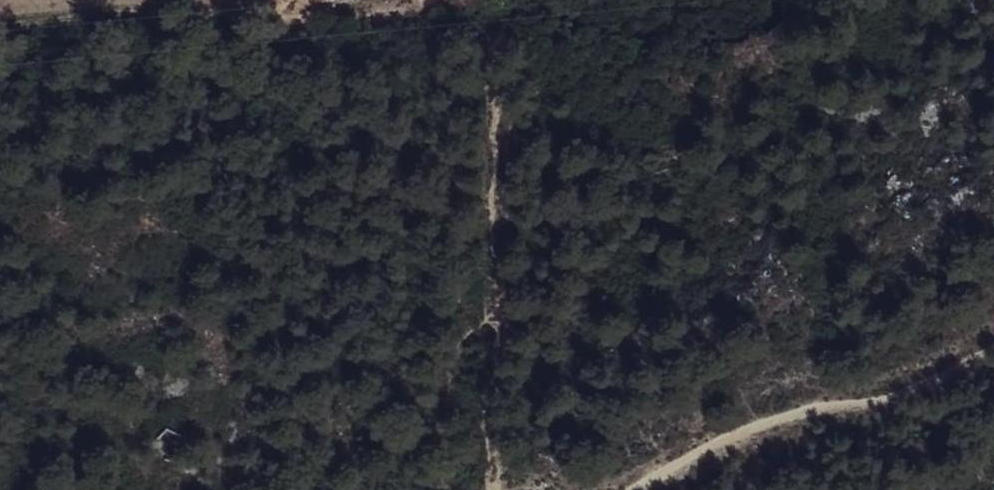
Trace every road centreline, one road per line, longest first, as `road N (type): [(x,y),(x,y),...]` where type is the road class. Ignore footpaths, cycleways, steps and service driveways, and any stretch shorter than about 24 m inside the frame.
road 1 (track): [(637,489),(710,447),(814,408),(915,391),(993,346)]

